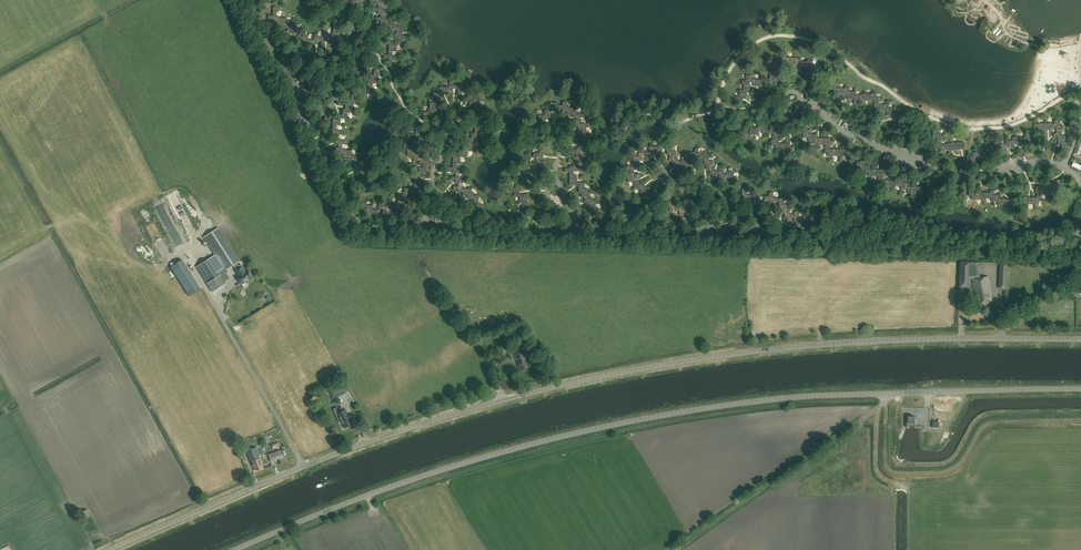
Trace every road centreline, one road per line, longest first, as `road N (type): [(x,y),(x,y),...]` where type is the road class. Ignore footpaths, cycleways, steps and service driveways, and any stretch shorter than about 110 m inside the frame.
road 1 (tertiary): [(1080,338),(767,348),(605,375),(392,433),(108,549)]
road 2 (tertiary): [(235,549),(449,468),(660,416),(822,395),(1080,389)]
road 3 (track): [(888,393),(673,549)]

